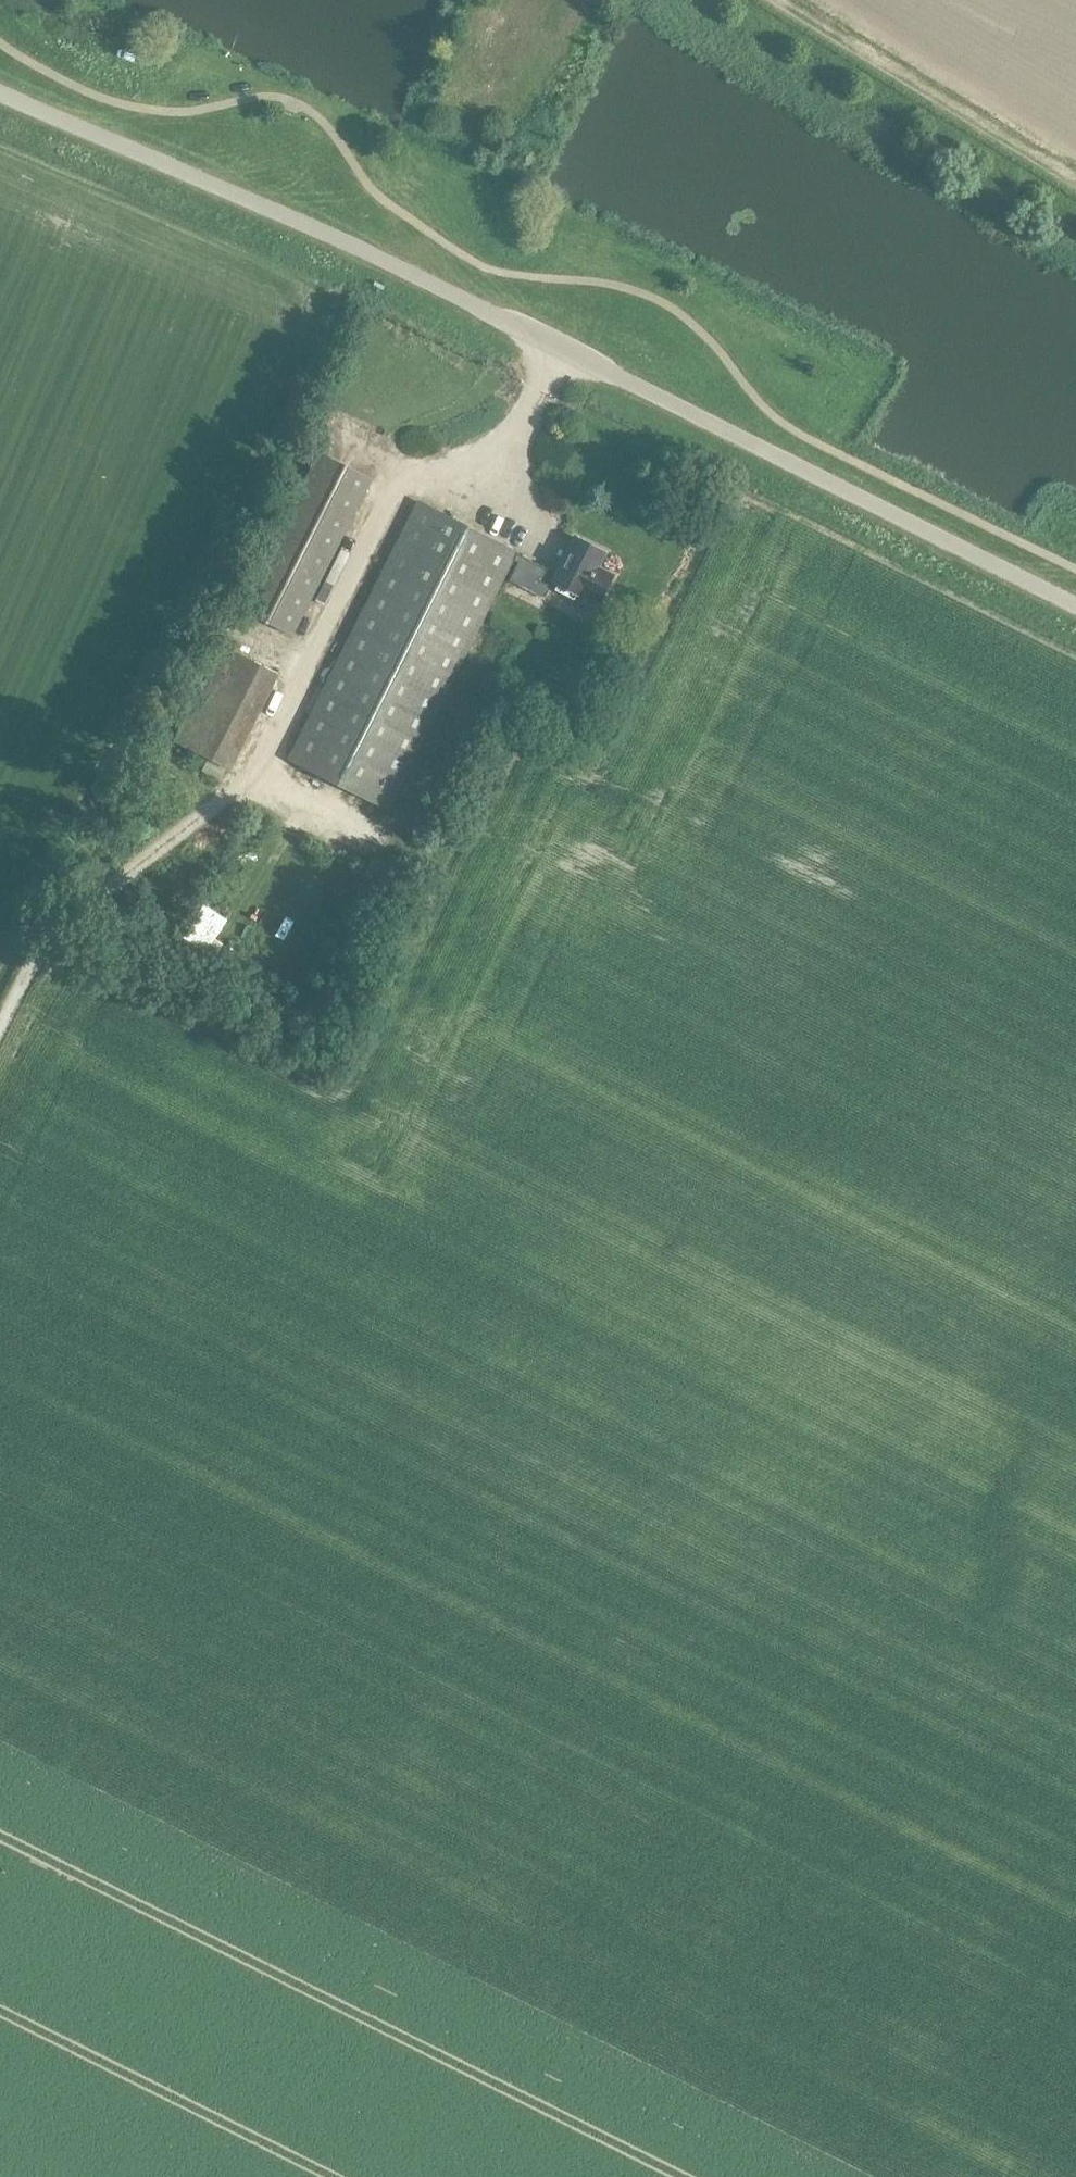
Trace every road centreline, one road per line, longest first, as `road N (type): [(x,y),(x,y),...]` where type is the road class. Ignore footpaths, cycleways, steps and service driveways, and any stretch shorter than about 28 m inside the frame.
road 1 (unclassified): [(1075,613),(478,306),(0,92)]
road 2 (track): [(791,0),(1075,179)]

